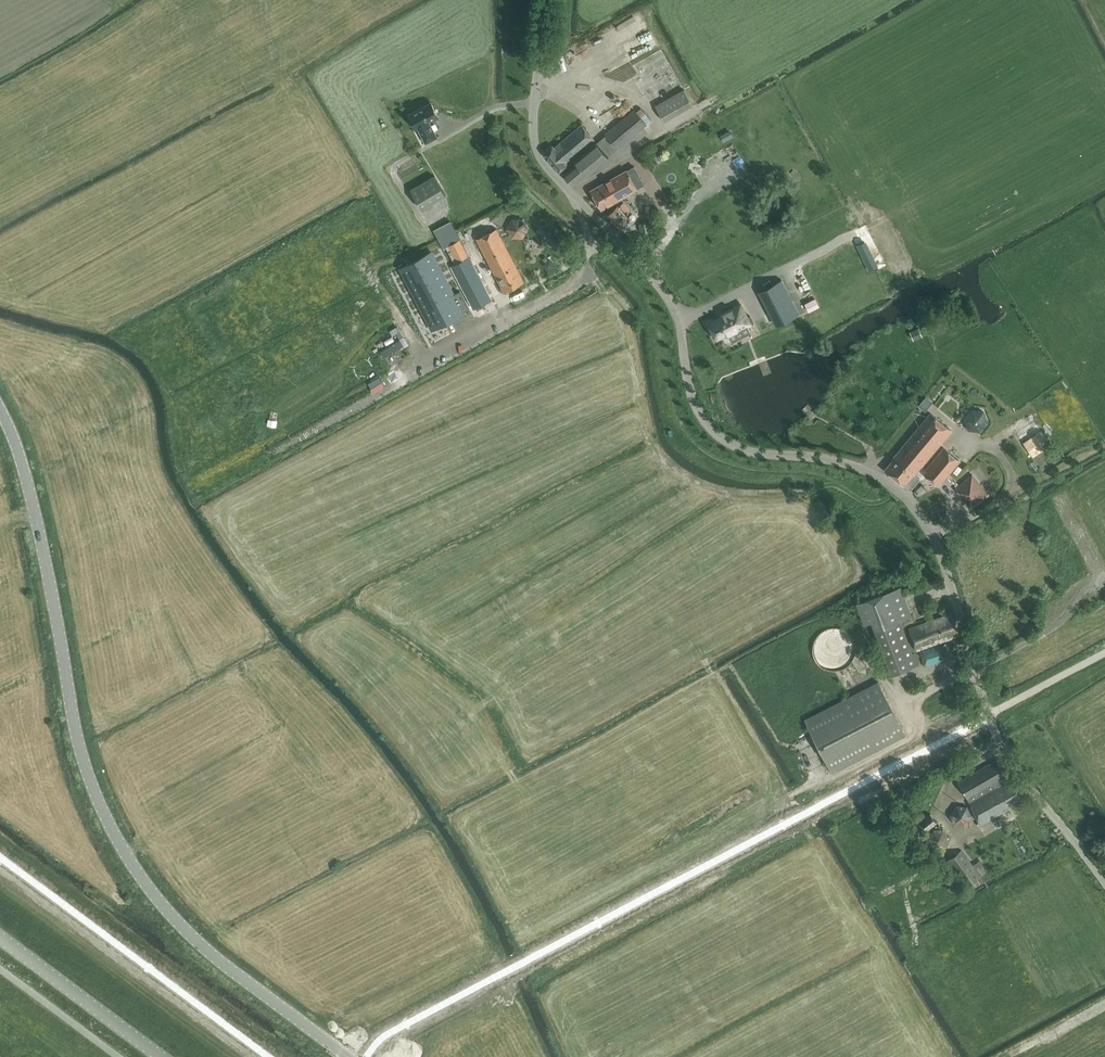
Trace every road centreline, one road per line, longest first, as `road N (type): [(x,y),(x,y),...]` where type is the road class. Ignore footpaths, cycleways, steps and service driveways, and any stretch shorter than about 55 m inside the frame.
road 1 (unclassified): [(1104,884),(1022,779),(992,725),(931,533),(910,501),(853,465),(740,447),(701,417),(669,298),(537,147),(532,114),(547,0)]
road 2 (tertiary): [(0,411),(30,492),(83,758),(130,862),(198,942),(349,1056)]
road 3 (unclassified): [(0,938),(162,1056)]

